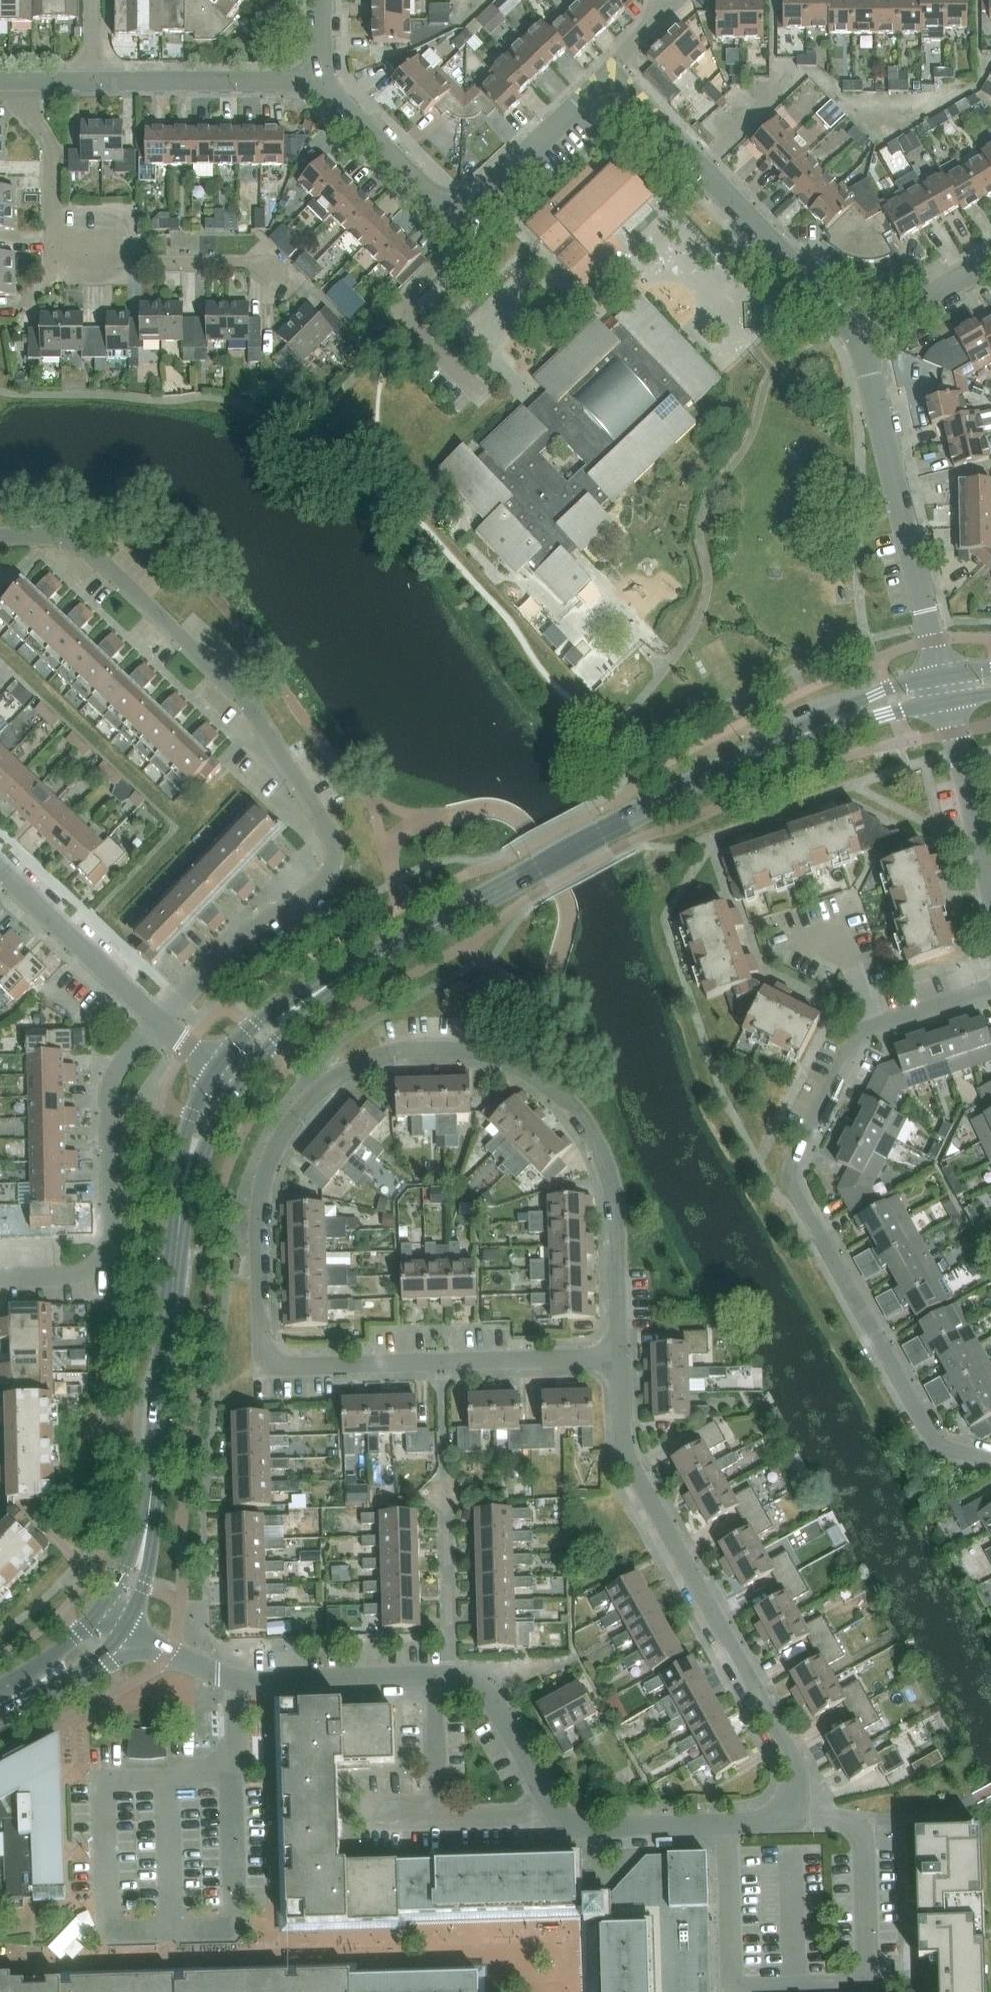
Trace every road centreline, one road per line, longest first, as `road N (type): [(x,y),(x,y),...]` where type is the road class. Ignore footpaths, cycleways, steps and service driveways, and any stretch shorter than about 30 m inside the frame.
road 1 (residential): [(128,1625),(171,1653),(238,1680),(464,1680),(499,1710),(564,1829),(797,1821),(790,1751),(629,1459),(619,1356)]
road 2 (residential): [(528,1071),(477,1051),(416,1048),(355,1067),(307,1103),(276,1148),(262,1192),(264,1367),(619,1356)]
road 3 (residential): [(160,1021),(240,939),(327,876),(331,835),(253,708),(89,551),(52,536),(0,538)]
road 4 (residential): [(873,1026),(854,1040),(791,1179),(935,1441),(990,1461)]
road 5 (tertiary): [(364,964),(777,745)]
road 6 (residential): [(284,279),(267,263),(53,263),(53,149),(32,120),(21,81)]
road 7 (residential): [(322,80),(430,195),(461,206),(484,194),(610,75)]
road 8 (residential): [(610,75),(859,337)]
road 9 (residential): [(0,1277),(74,1274),(109,1243),(112,1083),(160,1021)]
road 10 (residential): [(940,675),(859,337)]
road 11 (residential): [(619,1356),(615,1202),(606,1165),(567,1102),(528,1071)]
road 12 (residential): [(92,81),(322,80)]
road 13 (tertiary): [(128,1625),(150,1566),(160,1404)]
road 14 (residential): [(0,868),(160,1021)]
road 15 (tertiary): [(160,1404),(131,1556),(103,1610)]
road 16 (residential): [(990,892),(946,700)]
road 17 (tertiary): [(364,964),(321,979),(264,1016),(216,1068)]
road 18 (tertiary): [(160,1404),(180,1223)]
road 19 (tertiary): [(940,675),(894,686),(777,745)]
road 20 (tertiary): [(239,1086),(276,1039),(364,964)]
road 21 (tertiary): [(777,745),(946,700)]
road 22 (tertiary): [(216,1068),(184,1141),(180,1223)]
road 23 (tertiary): [(0,1713),(97,1662),(128,1625)]
road 24 (residential): [(859,337),(990,260)]
road 25 (tertiary): [(180,1223),(215,1125),(239,1086)]
road 26 (tertiary): [(103,1610),(57,1656),(0,1690)]
road 27 (residential): [(990,987),(873,1026)]

